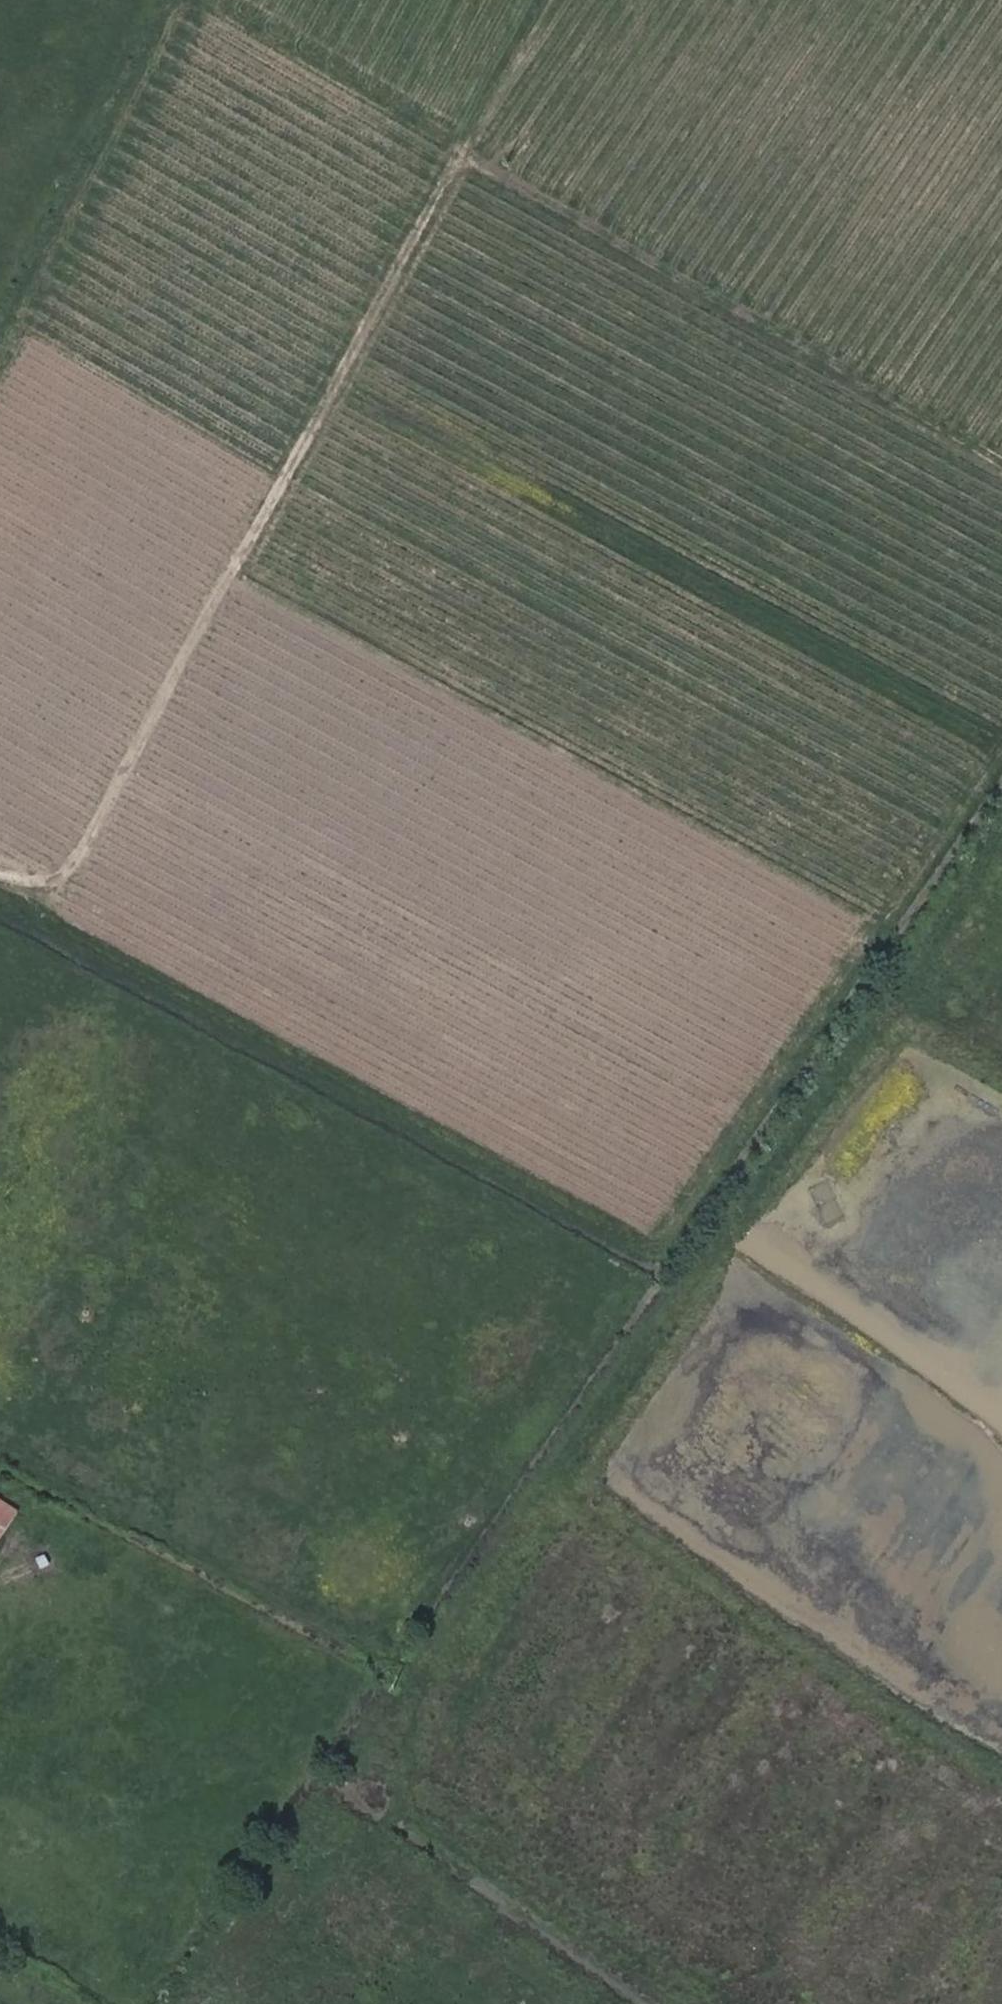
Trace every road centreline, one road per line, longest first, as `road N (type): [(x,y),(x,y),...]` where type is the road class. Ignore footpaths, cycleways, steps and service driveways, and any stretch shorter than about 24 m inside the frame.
road 1 (track): [(1001,462),(458,146),(90,844),(54,881),(0,870)]

